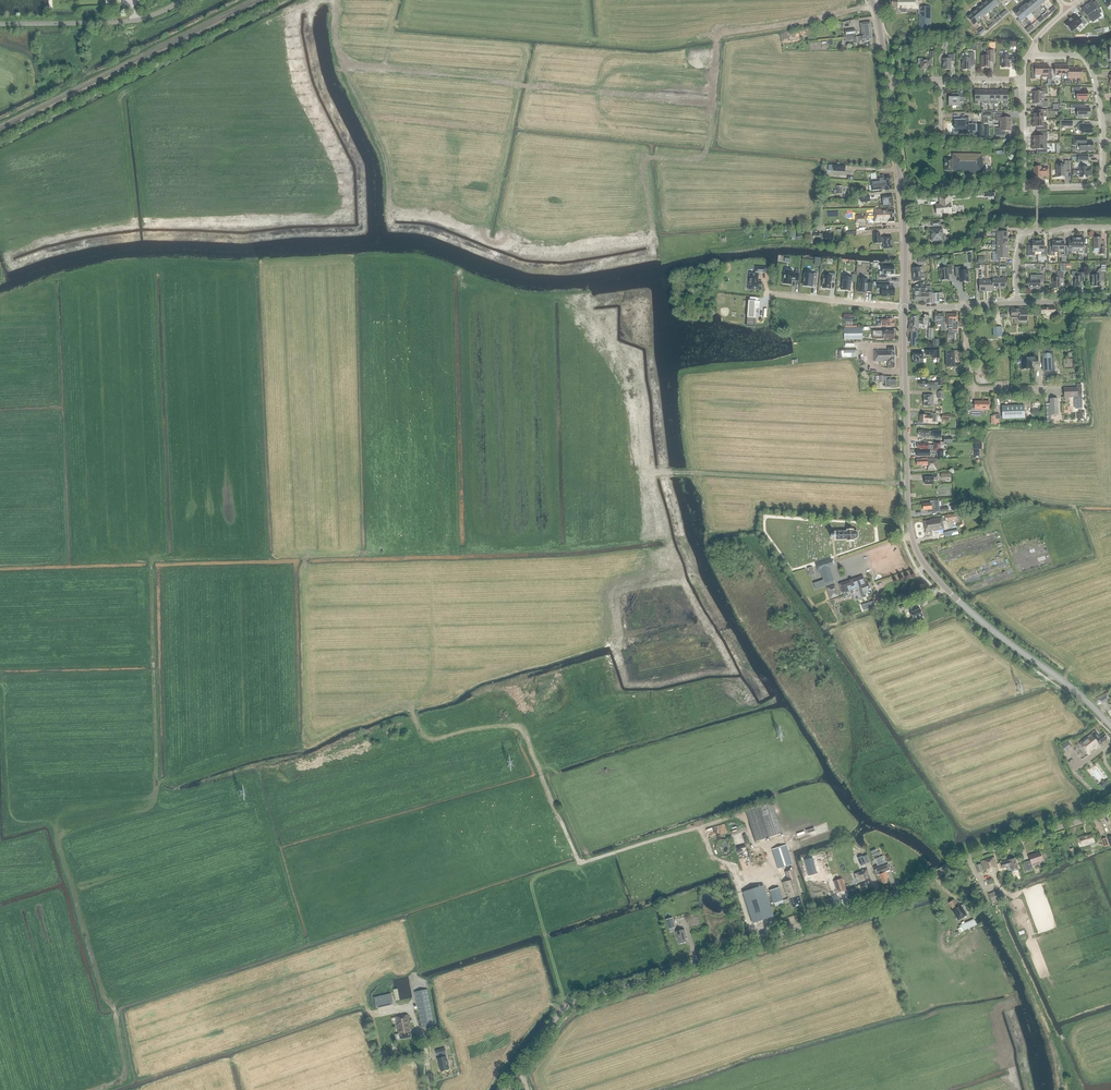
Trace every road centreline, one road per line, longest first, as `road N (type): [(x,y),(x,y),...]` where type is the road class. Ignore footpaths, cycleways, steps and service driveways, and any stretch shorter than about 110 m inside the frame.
road 1 (tertiary): [(504,1089),(574,1003),(887,897),(969,857),(1110,808)]
road 2 (tertiary): [(1110,726),(954,597),(914,543),(904,307)]
road 3 (residential): [(1031,55),(1088,62),(1102,117),(1101,183),(1023,184),(1022,79)]
road 4 (tertiary): [(904,307),(888,84)]
road 5 (unclassified): [(0,25),(125,23),(182,0)]
road 6 (residential): [(1110,227),(1025,234),(1017,303)]
road 7 (residential): [(963,307),(974,388),(1043,388)]
road 8 (residential): [(765,294),(904,307)]

